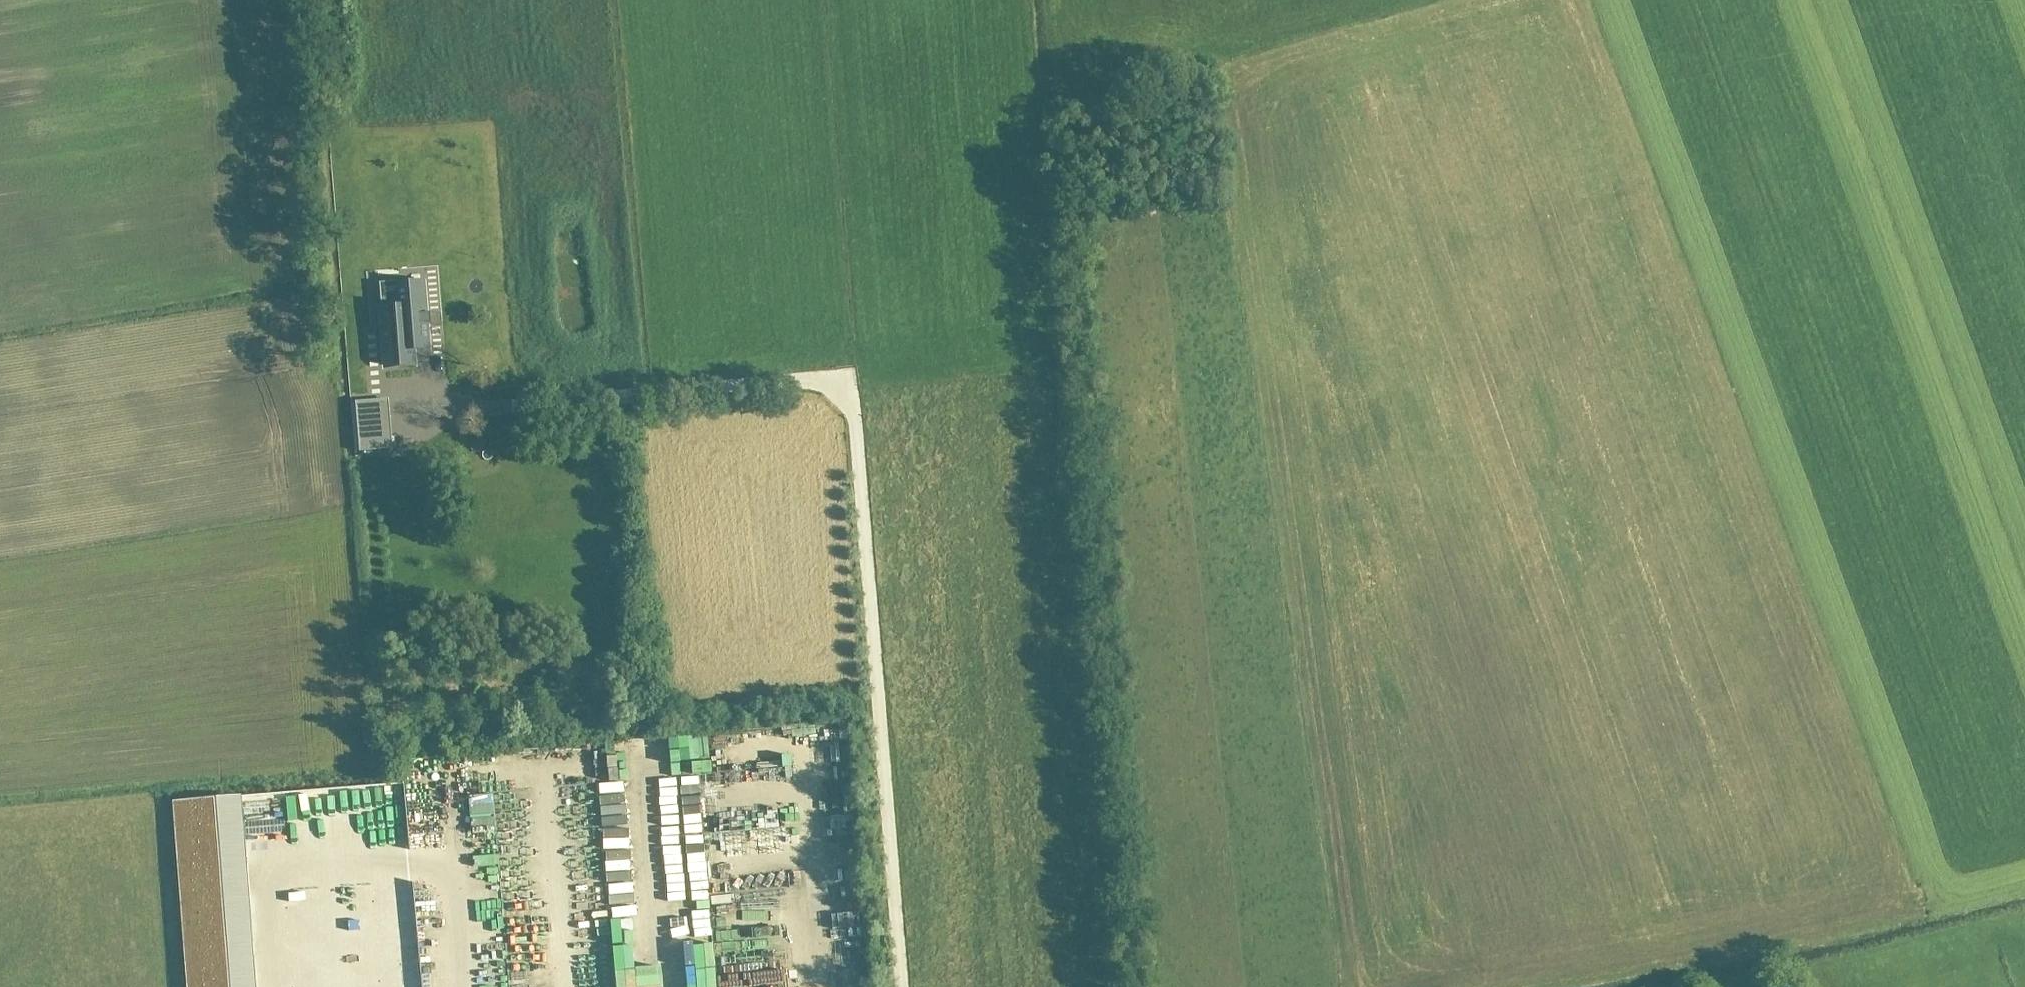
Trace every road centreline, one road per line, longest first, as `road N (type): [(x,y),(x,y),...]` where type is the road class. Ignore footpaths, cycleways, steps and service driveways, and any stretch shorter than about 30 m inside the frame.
road 1 (track): [(894,986),(843,397),(823,380),(454,407)]

